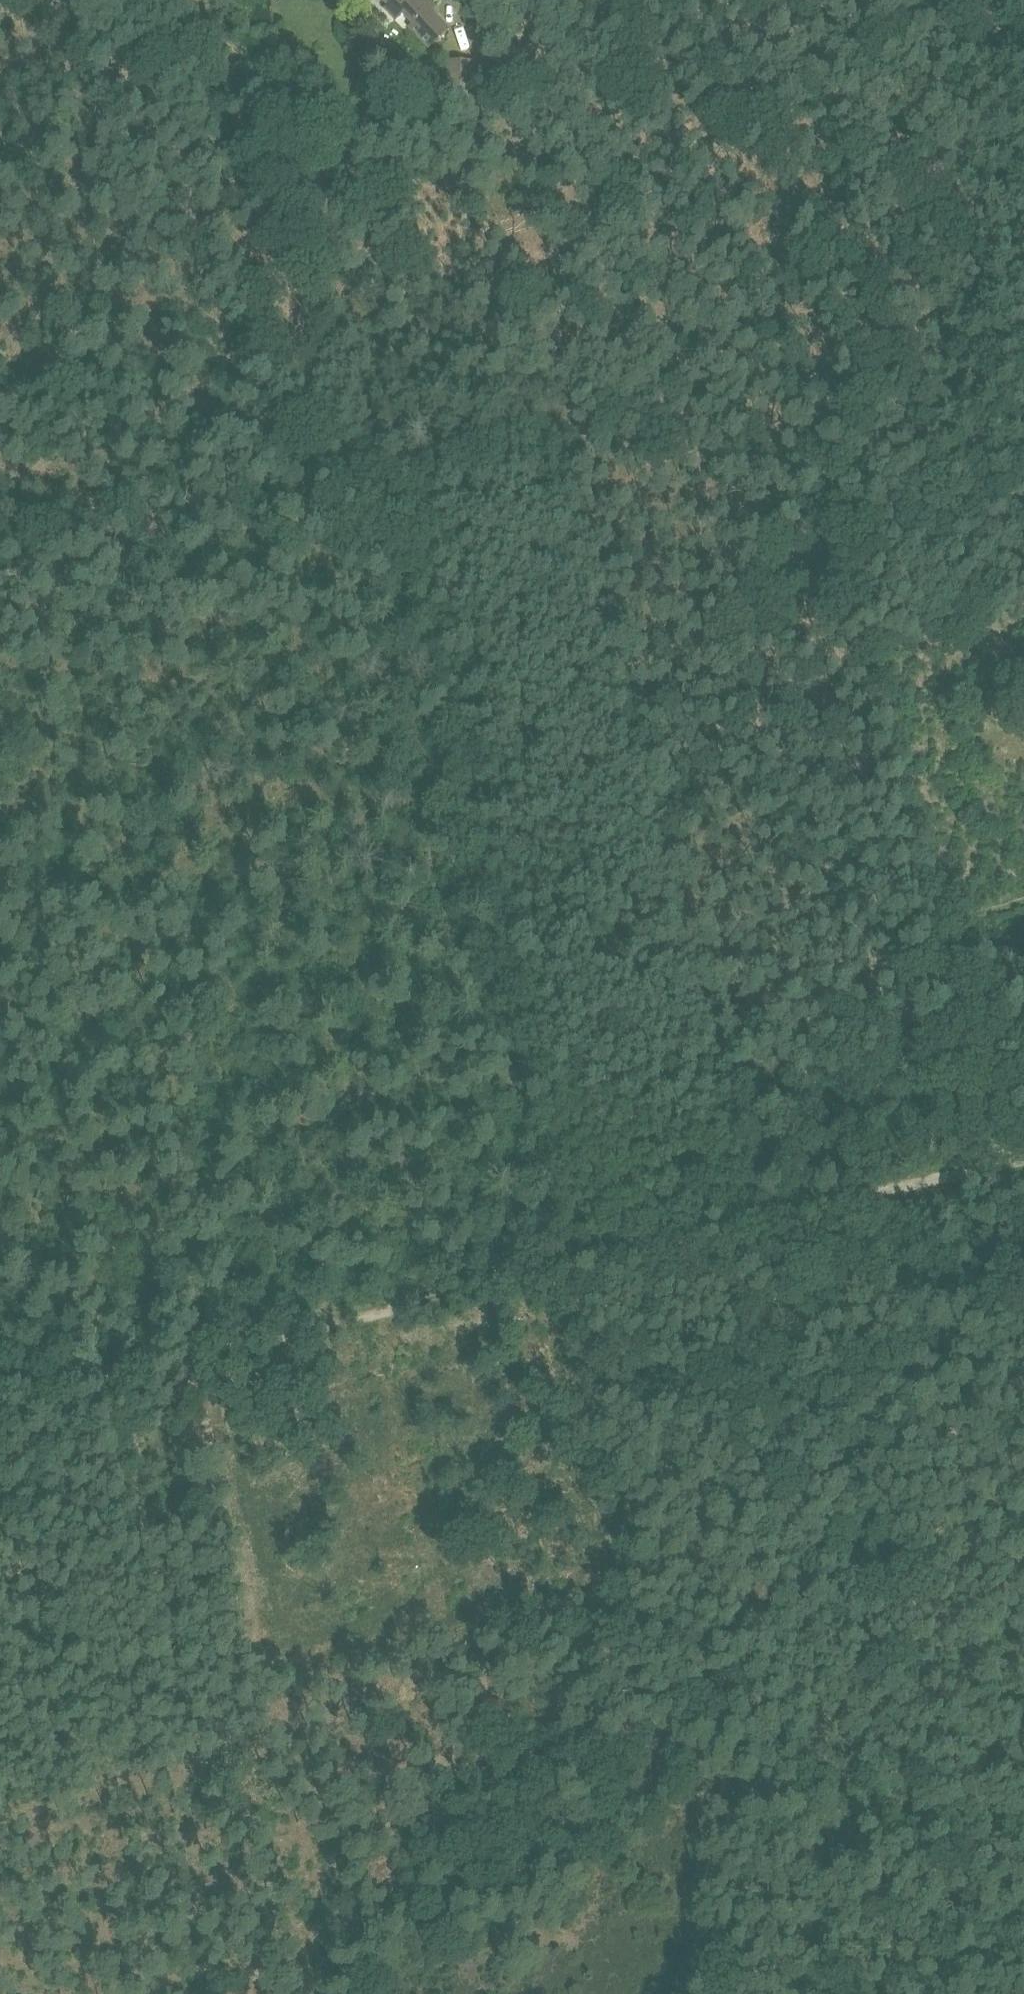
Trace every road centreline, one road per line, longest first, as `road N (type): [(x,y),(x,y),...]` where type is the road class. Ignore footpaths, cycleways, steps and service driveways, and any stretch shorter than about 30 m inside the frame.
road 1 (track): [(1023,1155),(0,1402)]

